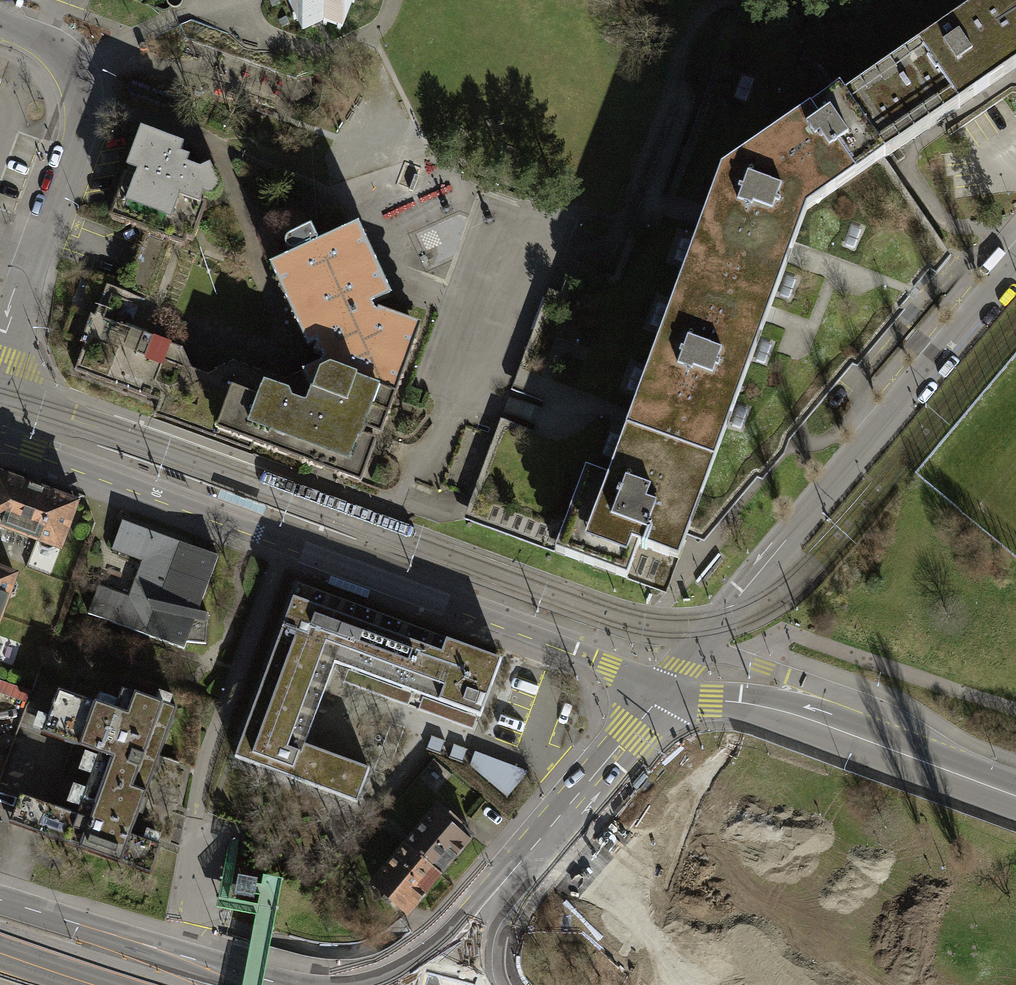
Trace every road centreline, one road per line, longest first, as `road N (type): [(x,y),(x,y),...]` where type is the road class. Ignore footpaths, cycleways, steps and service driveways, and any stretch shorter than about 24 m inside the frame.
road 1 (tertiary): [(0,441),(669,685)]
road 2 (tertiary): [(669,685),(1015,267)]
road 3 (residential): [(0,349),(80,133),(84,101),(60,51),(0,18)]
road 4 (secondary): [(1015,796),(802,717),(669,685)]
road 5 (primary): [(286,984),(0,899)]
road 6 (secondary): [(494,892),(669,685)]
road 7 (secondary): [(494,892),(421,956),(362,984)]

